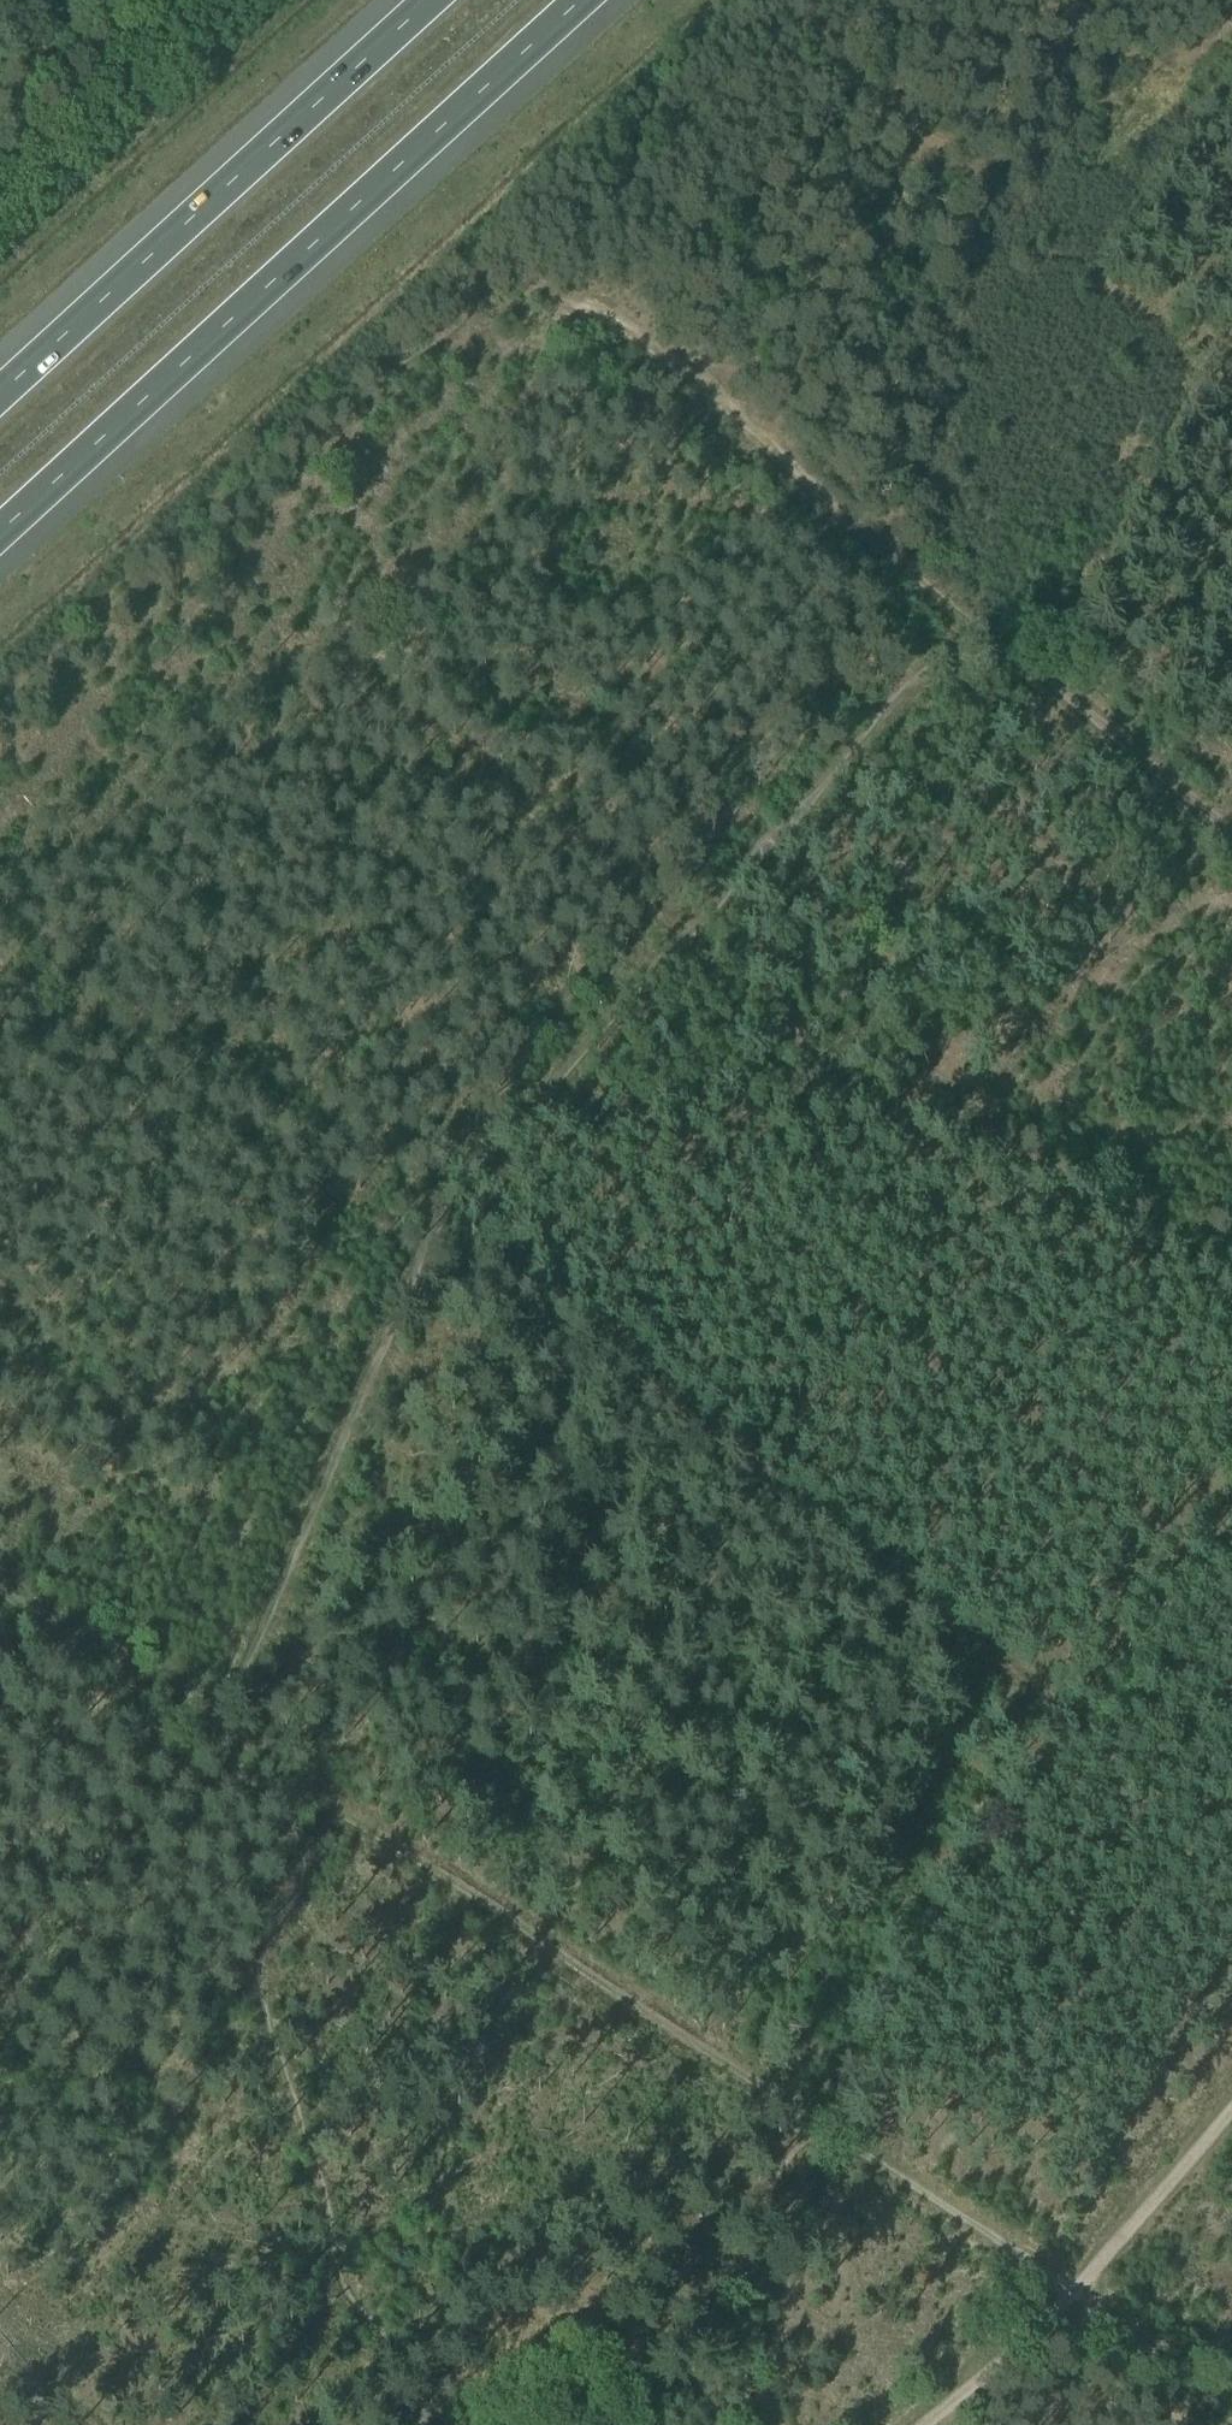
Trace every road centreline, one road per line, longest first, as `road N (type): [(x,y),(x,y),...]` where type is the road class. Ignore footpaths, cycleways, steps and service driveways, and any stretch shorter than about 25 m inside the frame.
road 1 (track): [(951,614),(435,1203),(213,1713)]
road 2 (motorway): [(0,538),(582,0)]
road 3 (track): [(213,1713),(227,1775),(298,1842),(296,1874),(262,1947),(256,1995),(343,2271),(427,2424)]
road 4 (motorway): [(430,0),(0,395)]
road 5 (track): [(534,273),(725,409),(951,614)]
road 6 (track): [(951,614),(1231,836)]
road 7 (track): [(213,1713),(0,1570)]
road 8 (track): [(1231,2112),(1079,2295)]
road 9 (track): [(919,2424),(1079,2295)]
road 10 (track): [(1079,2295),(1231,2420)]

